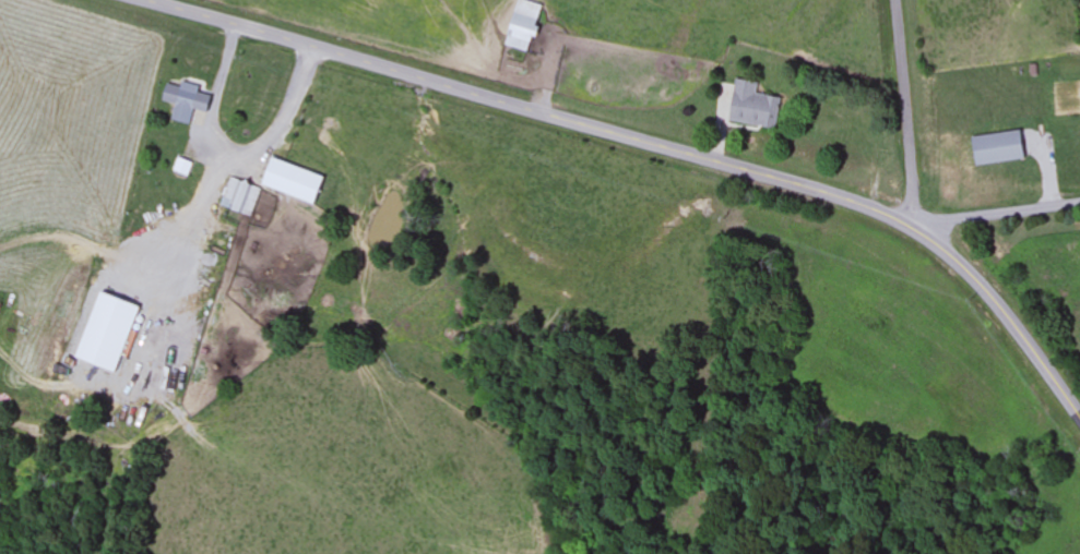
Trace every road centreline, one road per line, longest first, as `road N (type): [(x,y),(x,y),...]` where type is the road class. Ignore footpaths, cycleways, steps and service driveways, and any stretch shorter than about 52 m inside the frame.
road 1 (secondary): [(1079,418),(982,288),(951,257),(881,213),(149,0)]
road 2 (residential): [(913,230),(895,0)]
road 3 (residential): [(913,230),(1079,204)]

